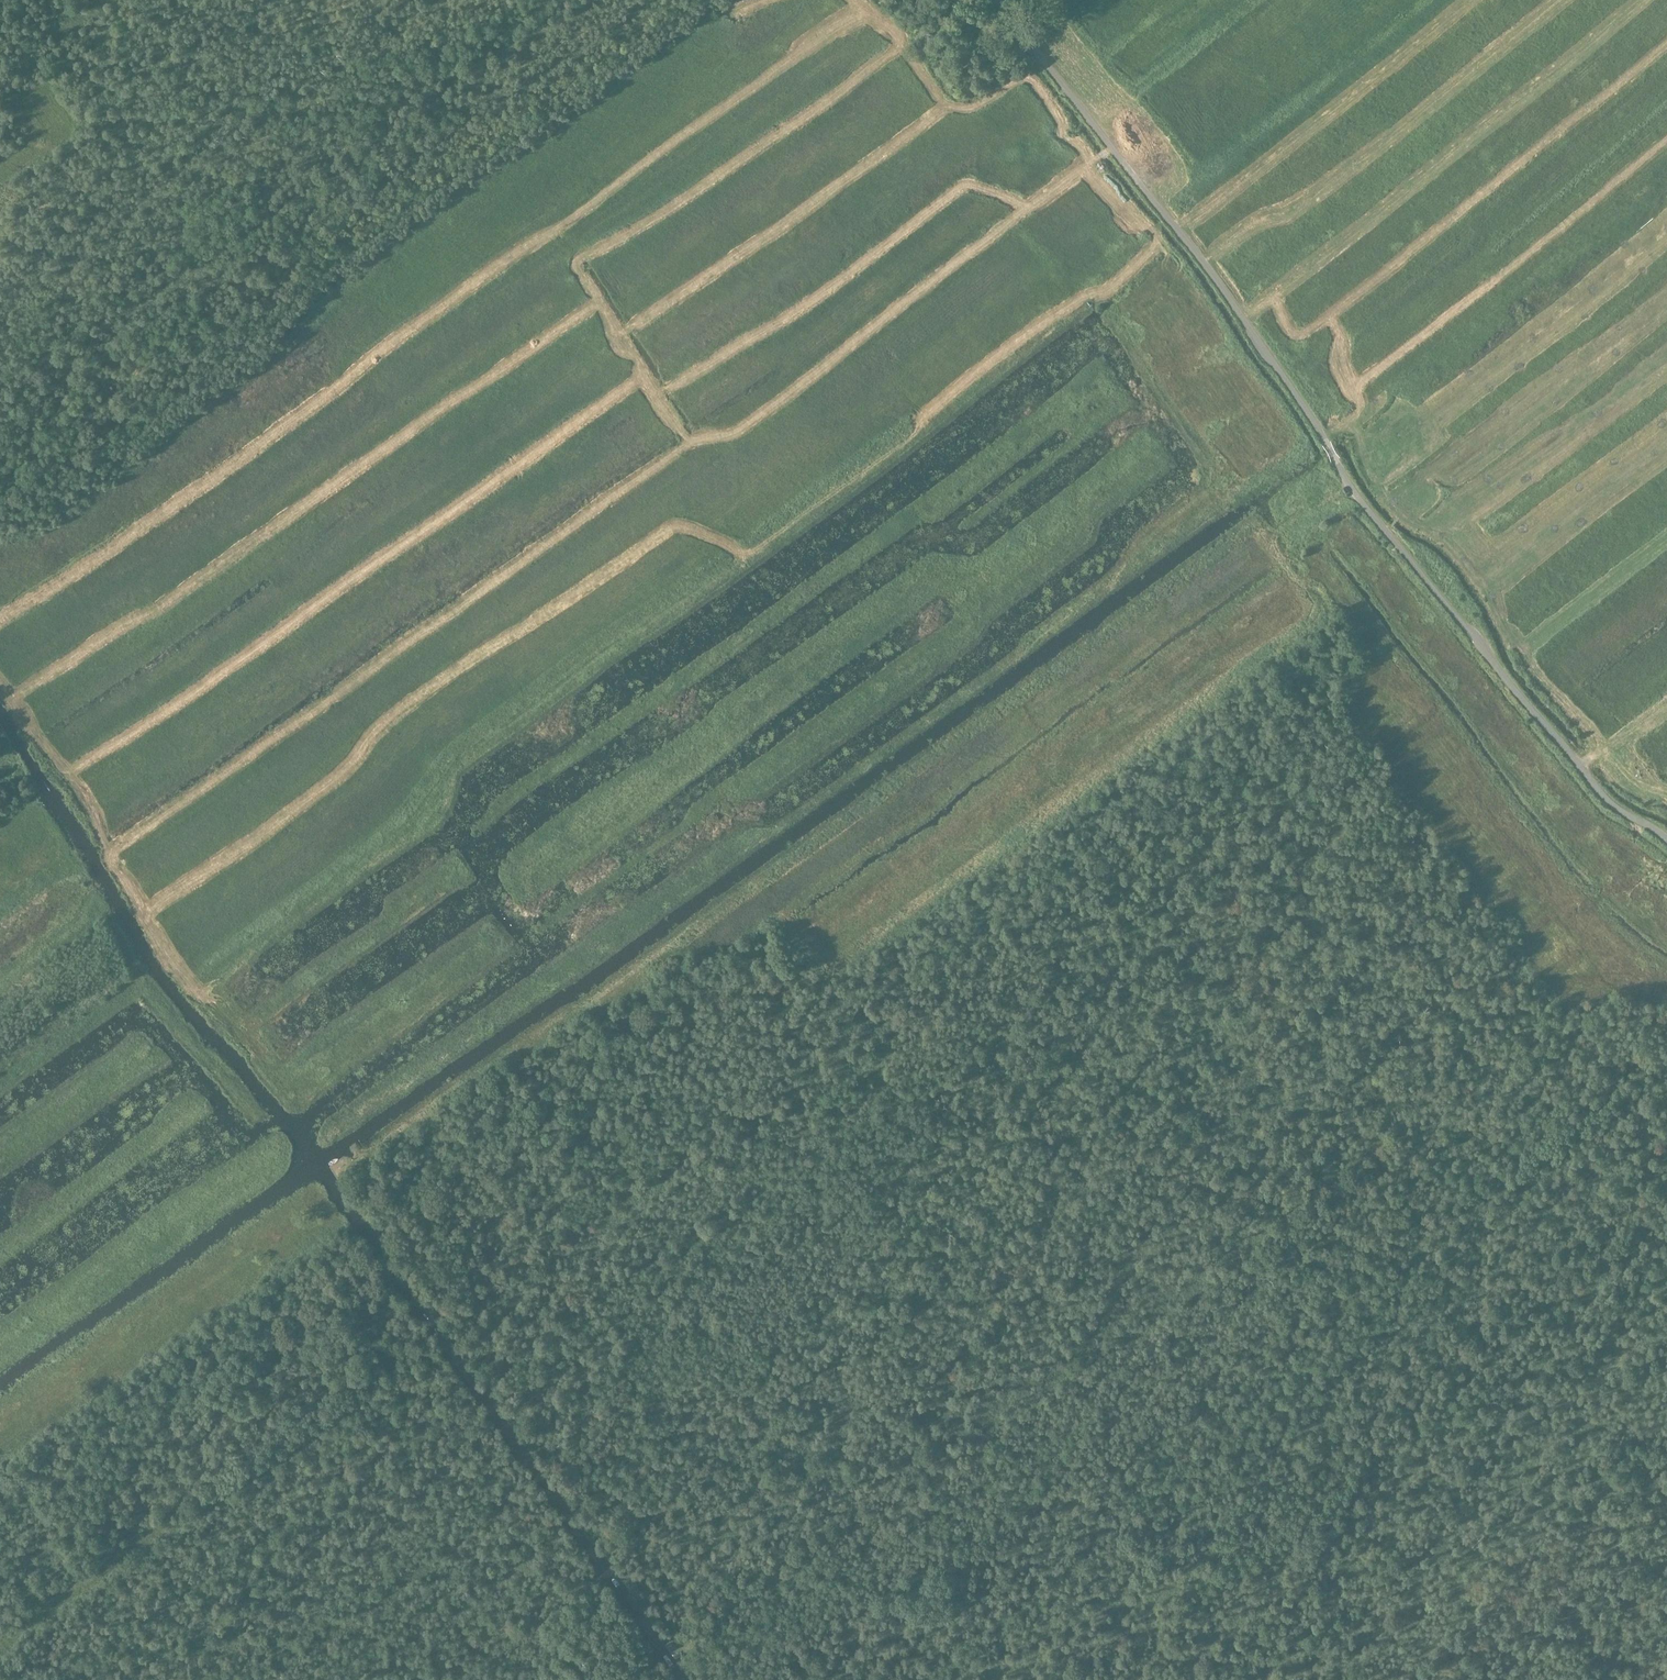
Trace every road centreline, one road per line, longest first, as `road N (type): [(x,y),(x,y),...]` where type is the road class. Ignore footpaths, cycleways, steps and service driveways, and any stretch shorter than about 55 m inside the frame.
road 1 (tertiary): [(1666,840),(1601,795),(1365,507),(1222,288),(997,0)]

